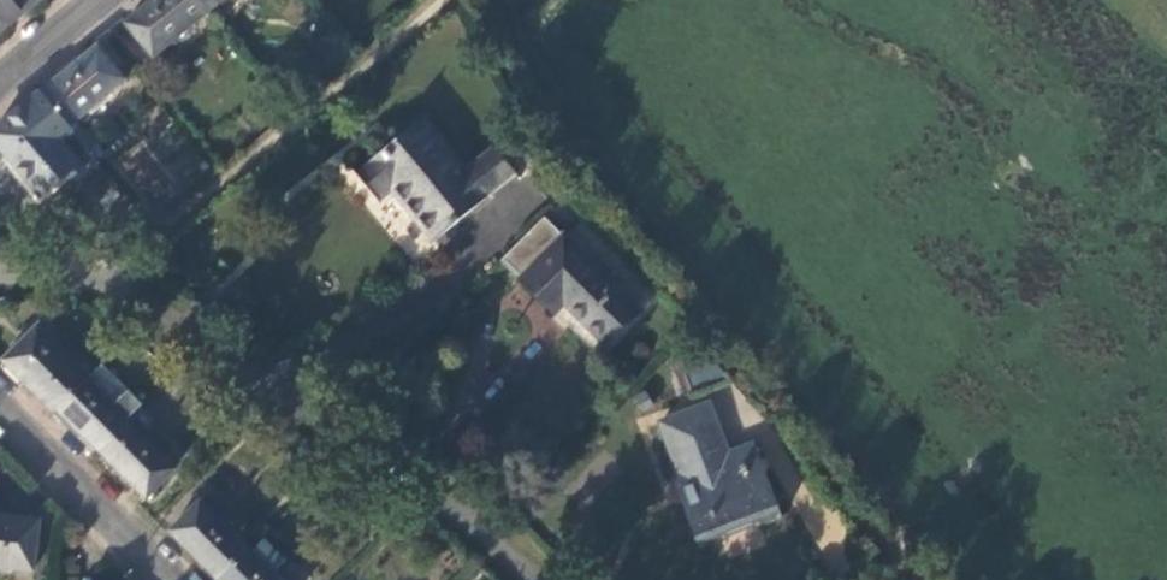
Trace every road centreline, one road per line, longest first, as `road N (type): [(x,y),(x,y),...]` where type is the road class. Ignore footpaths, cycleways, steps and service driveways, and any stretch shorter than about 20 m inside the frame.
road 1 (residential): [(0,278),(98,283),(160,316),(416,485),(534,579)]
road 2 (residential): [(183,579),(0,398)]

